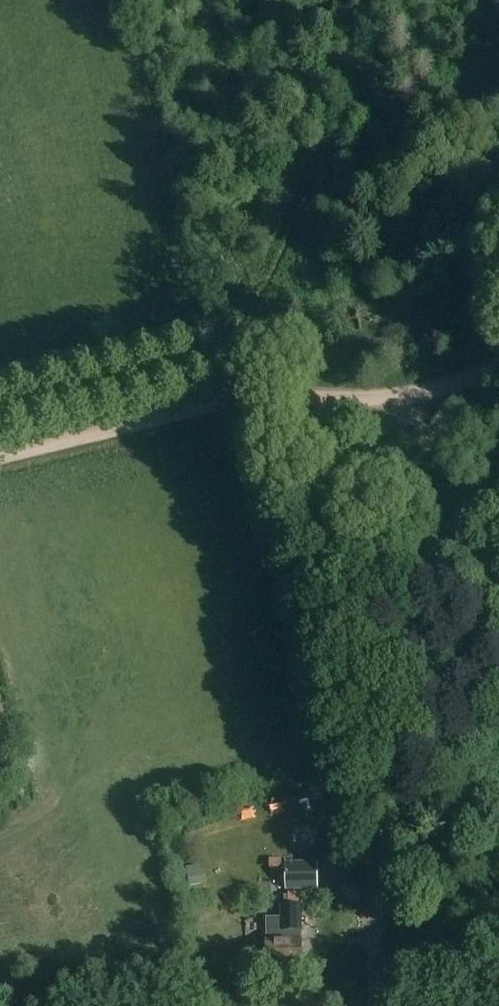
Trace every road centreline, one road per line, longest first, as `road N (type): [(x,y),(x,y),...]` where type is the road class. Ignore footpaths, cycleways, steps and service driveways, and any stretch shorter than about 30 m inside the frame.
road 1 (track): [(0,460),(248,398),(374,404),(498,365)]

